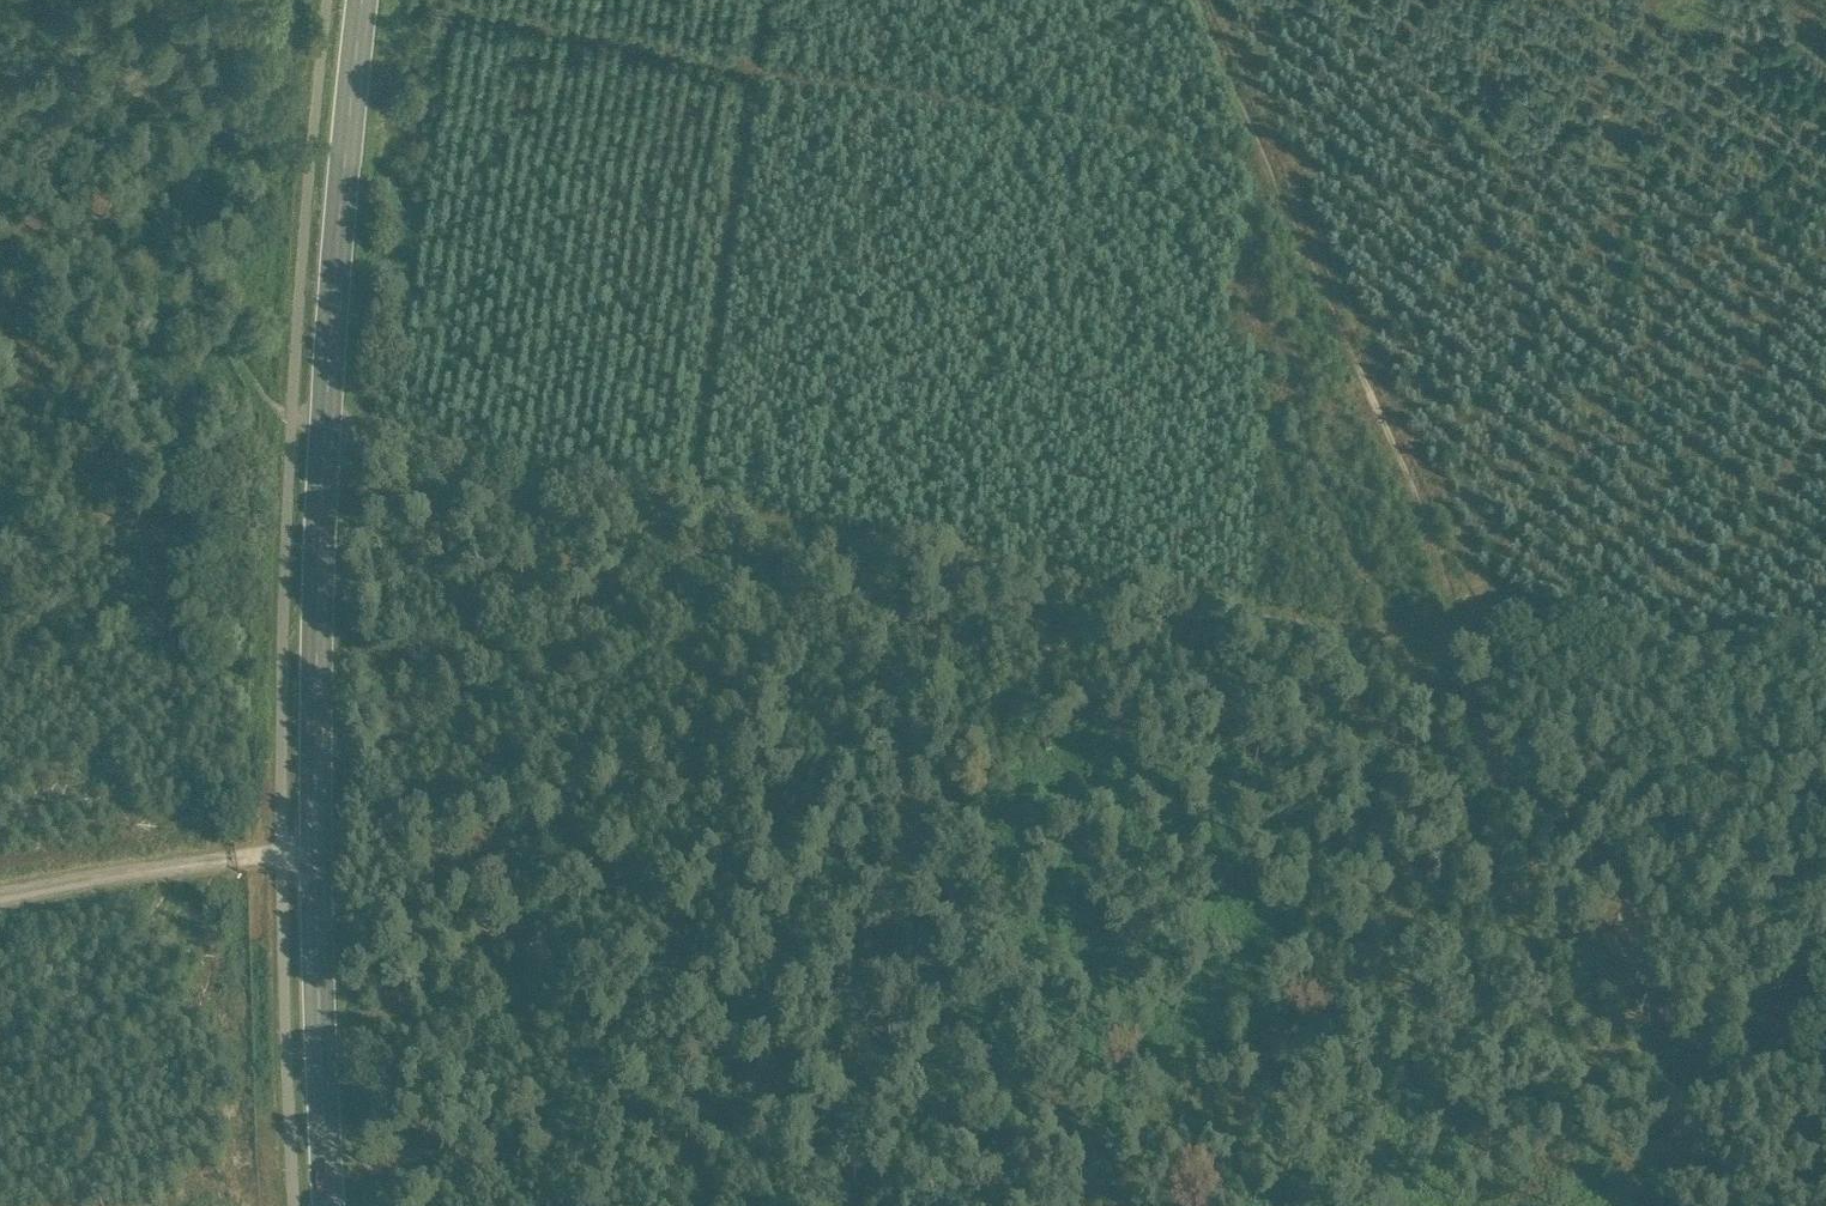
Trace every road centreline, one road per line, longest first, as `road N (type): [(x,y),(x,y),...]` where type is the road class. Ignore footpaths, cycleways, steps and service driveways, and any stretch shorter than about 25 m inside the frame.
road 1 (secondary): [(336,1205),(320,773),(340,290),(368,0)]
road 2 (track): [(1162,0),(1396,620),(1825,644)]
road 3 (track): [(1396,620),(330,567)]
road 4 (track): [(1396,620),(1644,1205)]

